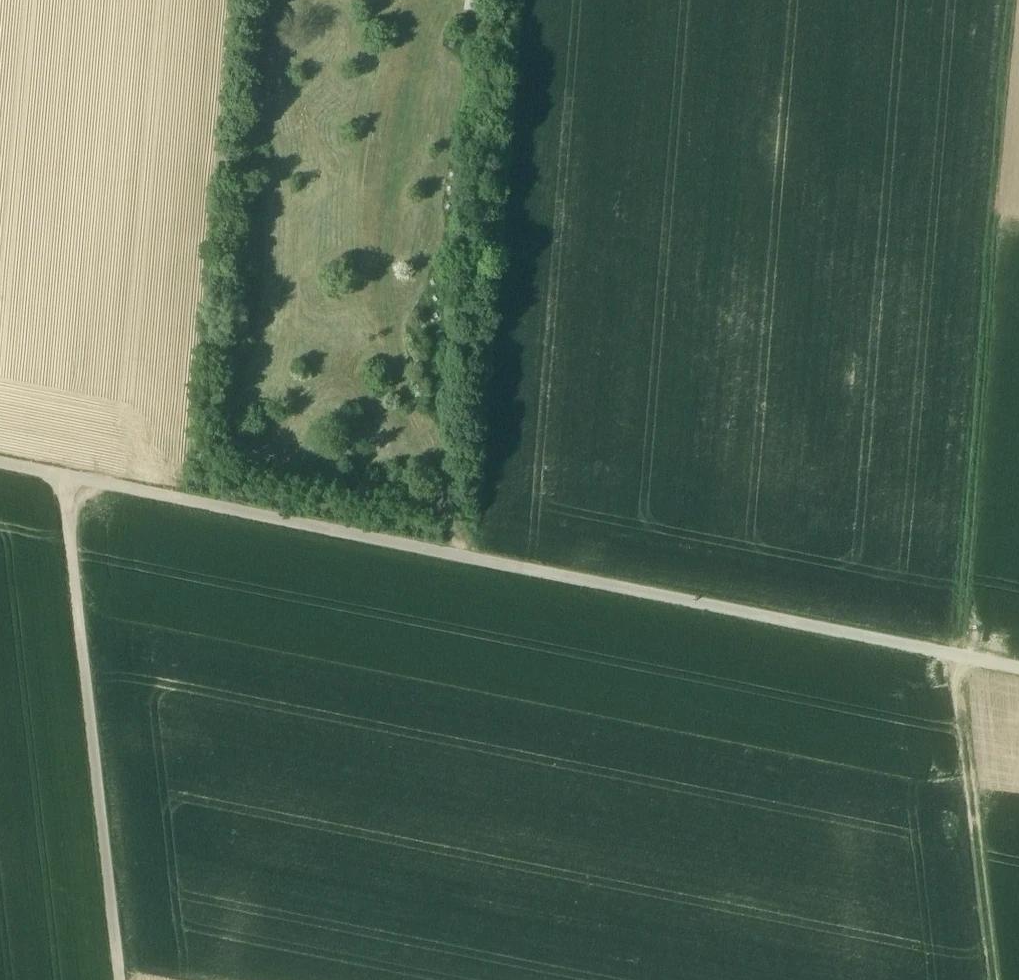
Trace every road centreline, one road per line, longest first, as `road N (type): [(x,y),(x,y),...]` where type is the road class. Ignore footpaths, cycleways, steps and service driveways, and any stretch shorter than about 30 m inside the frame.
road 1 (track): [(1010,0),(948,655)]
road 2 (track): [(127,979),(73,475)]
road 3 (track): [(984,979),(948,655)]

